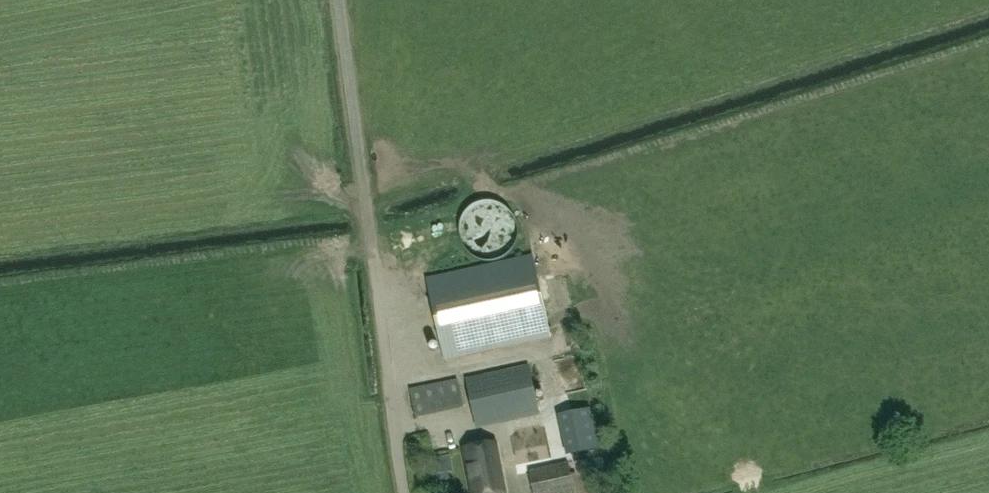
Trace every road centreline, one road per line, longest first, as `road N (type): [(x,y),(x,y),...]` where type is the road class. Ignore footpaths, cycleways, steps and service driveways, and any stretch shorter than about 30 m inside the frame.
road 1 (residential): [(341,0),(405,492)]

